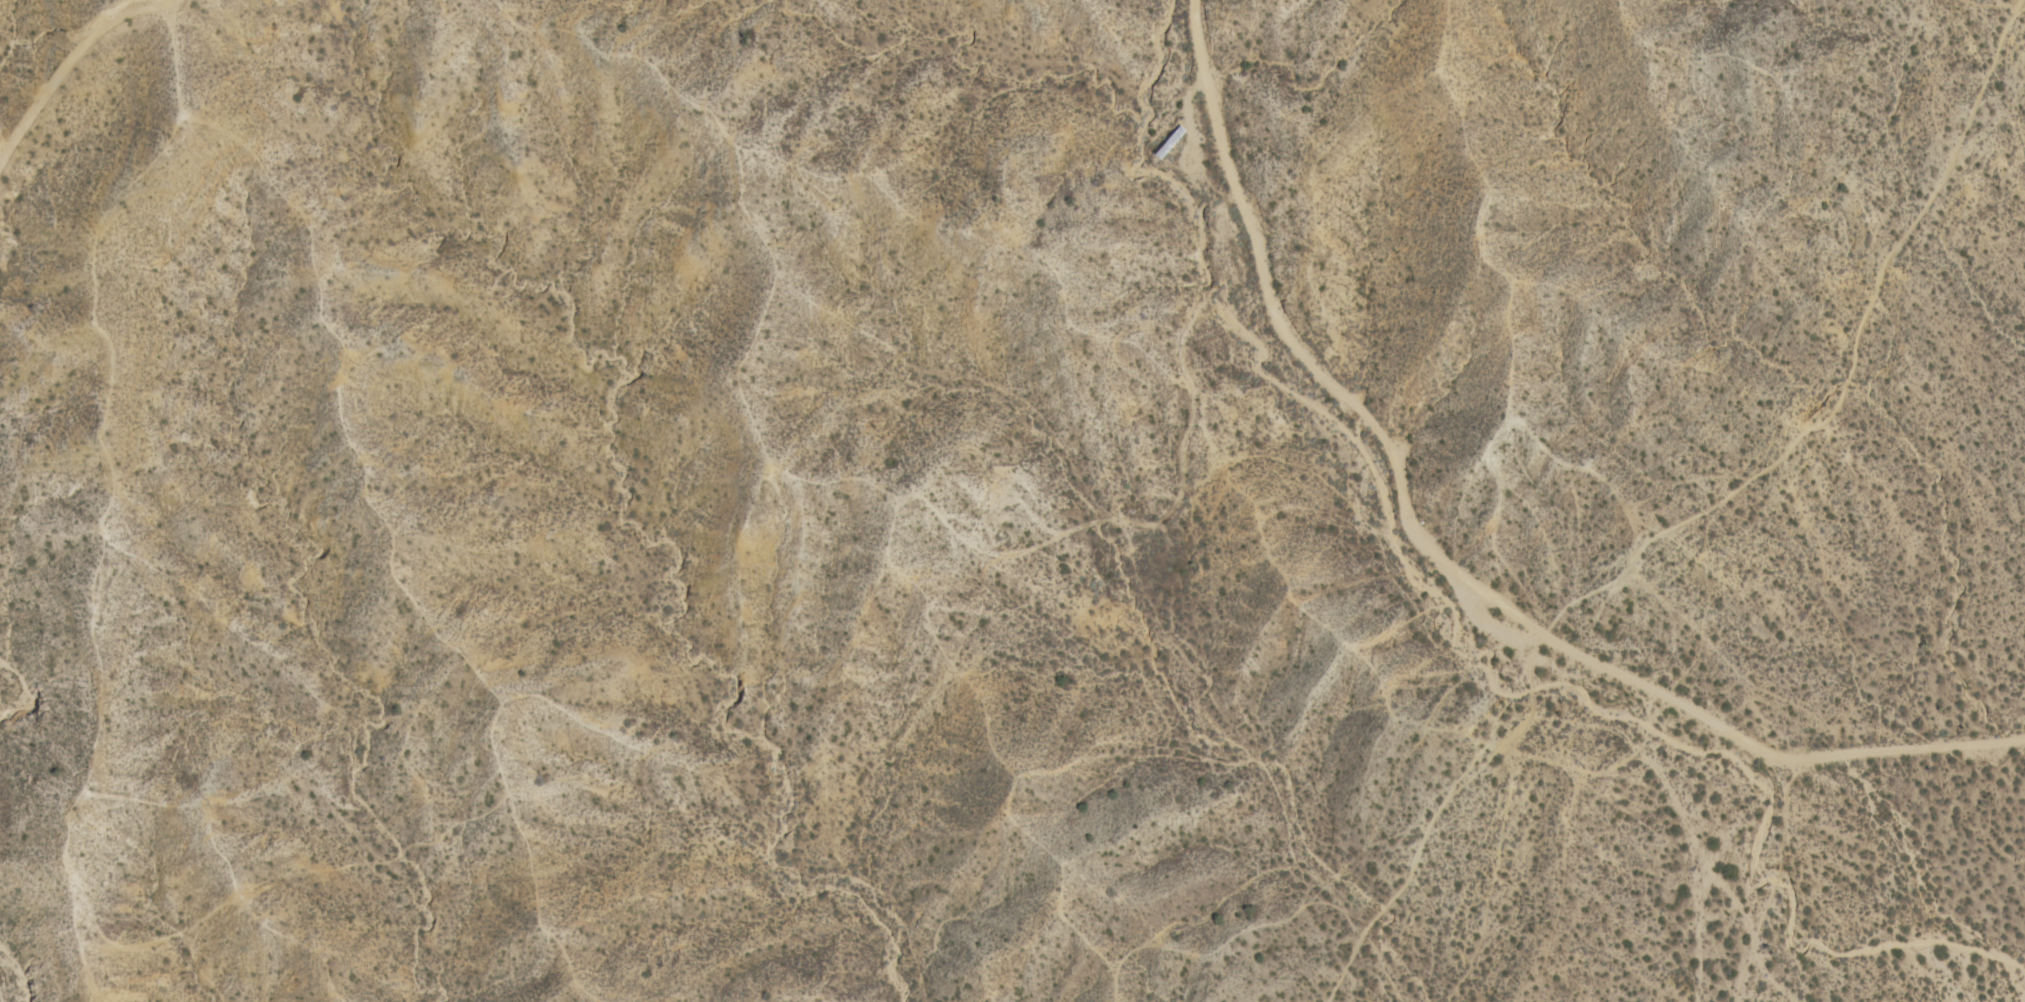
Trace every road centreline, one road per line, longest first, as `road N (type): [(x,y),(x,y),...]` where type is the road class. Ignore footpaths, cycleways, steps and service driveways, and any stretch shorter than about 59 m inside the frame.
road 1 (track): [(1196,0),(1228,159),(1282,340),(1303,373),(1370,432),(1428,557),(1552,657),(1773,766),(1810,771),(2024,747)]
road 2 (track): [(1789,1001),(1749,943),(1771,820),(1764,791),(1731,745)]
road 3 (track): [(0,160),(86,47),(139,0)]

